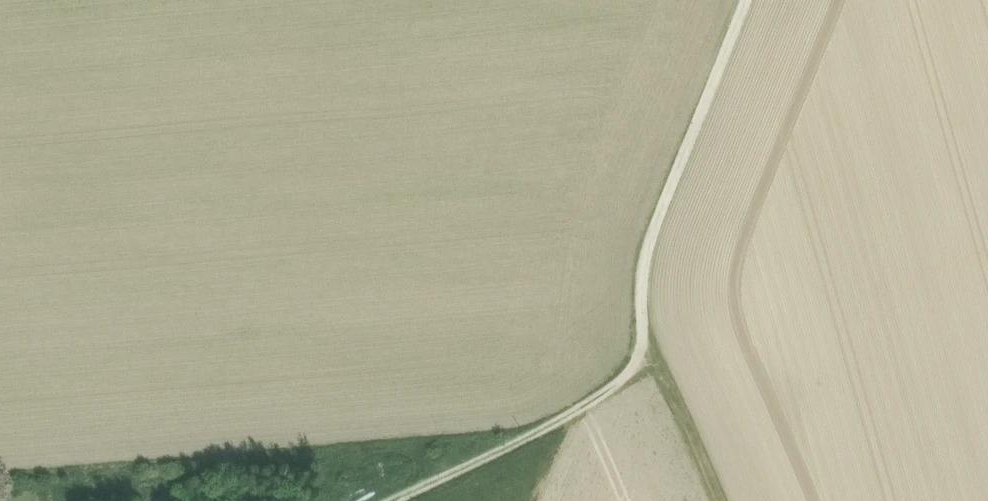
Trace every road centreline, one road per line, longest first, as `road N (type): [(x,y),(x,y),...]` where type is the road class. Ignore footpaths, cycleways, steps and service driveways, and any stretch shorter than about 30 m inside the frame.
road 1 (track): [(751,0),(675,196),(657,321),(662,350),(653,369),(578,422),(408,500)]

